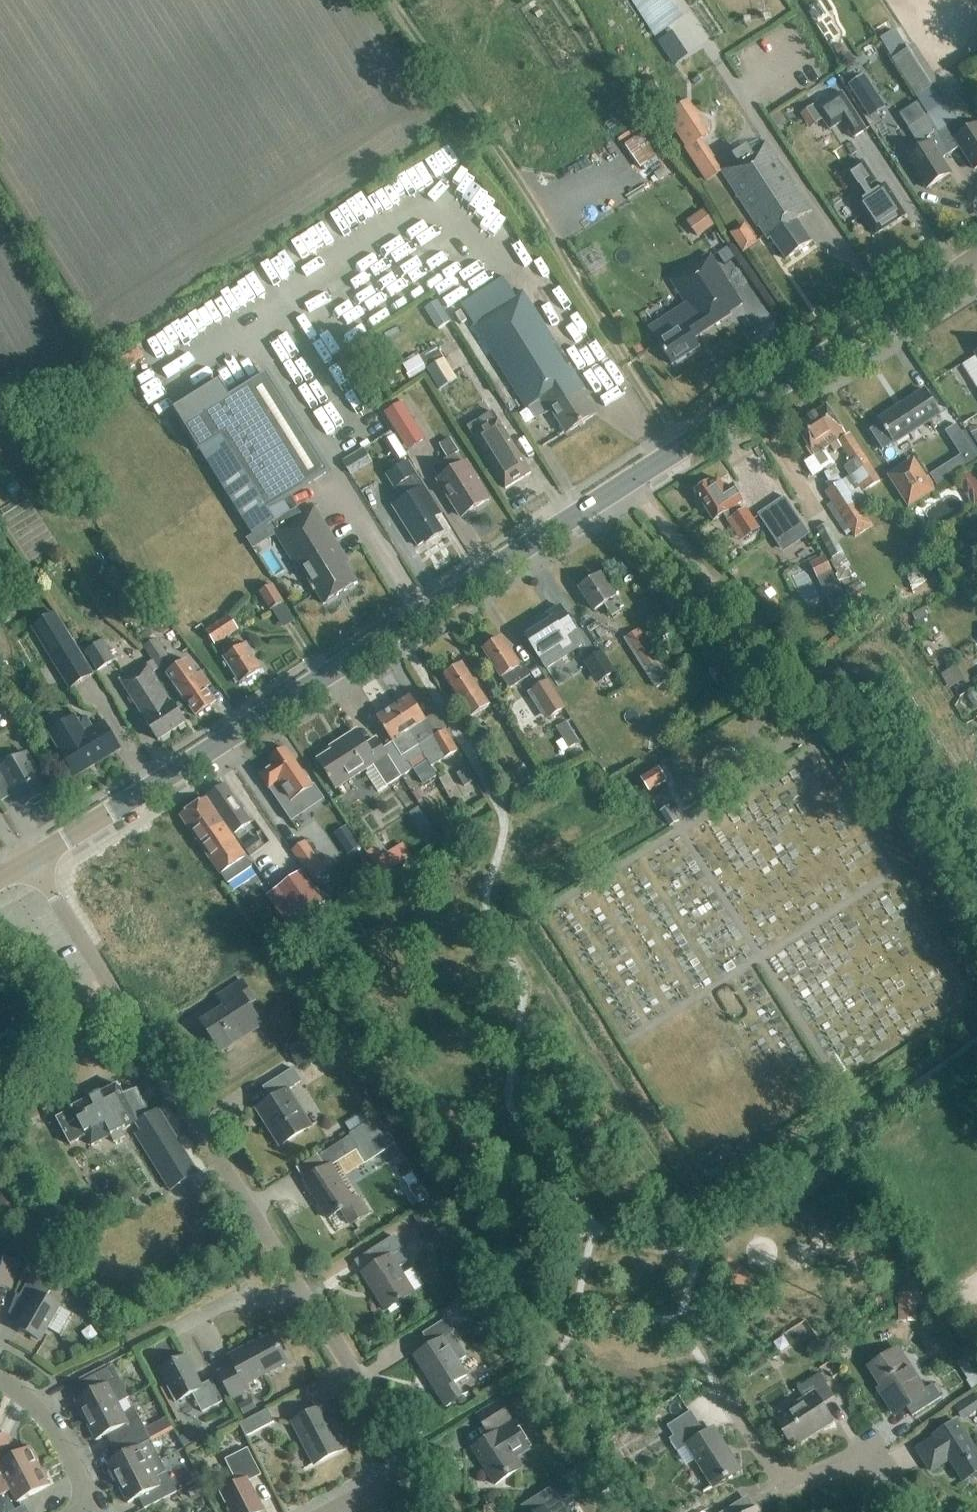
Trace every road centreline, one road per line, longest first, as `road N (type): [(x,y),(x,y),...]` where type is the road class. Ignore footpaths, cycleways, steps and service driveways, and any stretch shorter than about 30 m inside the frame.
road 1 (primary): [(30,860),(976,258)]
road 2 (track): [(684,445),(392,0)]
road 3 (residential): [(299,1287),(30,860)]
road 4 (residential): [(919,1511),(879,1451),(781,1481),(718,1383)]
road 5 (residential): [(413,1467),(299,1287)]
road 6 (residential): [(79,1511),(93,1505),(56,1435),(0,1381)]
road 7 (residential): [(179,1328),(237,1299),(299,1287)]

